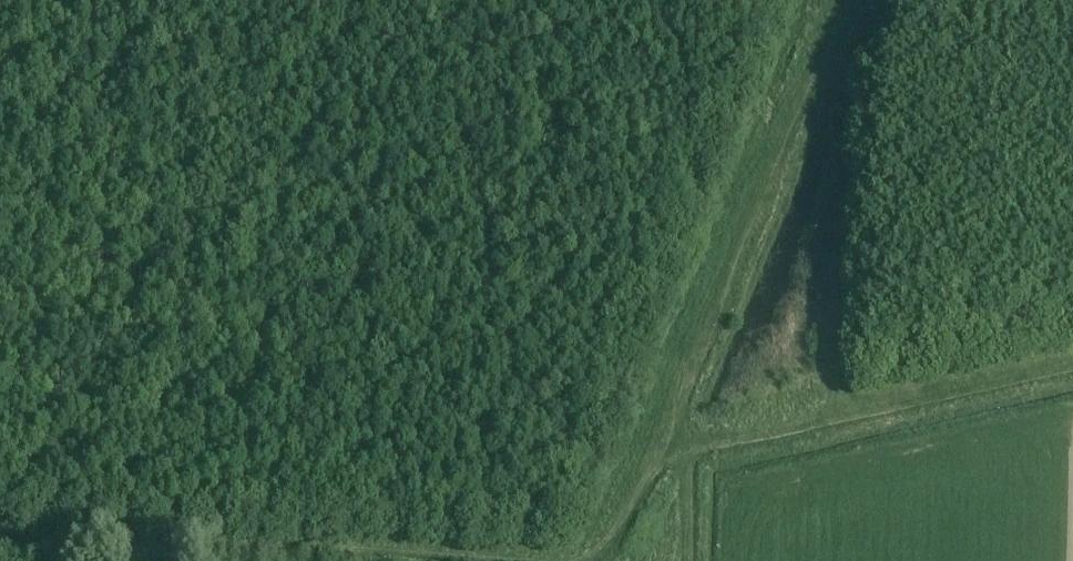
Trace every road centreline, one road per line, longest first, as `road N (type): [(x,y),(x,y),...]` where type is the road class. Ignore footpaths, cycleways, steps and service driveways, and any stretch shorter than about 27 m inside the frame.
road 1 (track): [(653,560),(874,0)]
road 2 (track): [(598,560),(811,0)]
road 3 (track): [(1072,367),(696,451),(693,560)]
road 4 (track): [(0,538),(421,560)]

